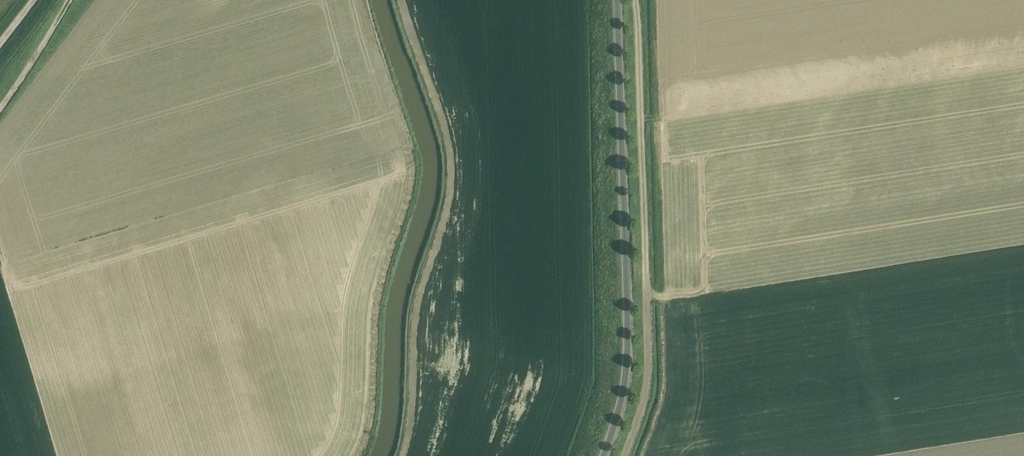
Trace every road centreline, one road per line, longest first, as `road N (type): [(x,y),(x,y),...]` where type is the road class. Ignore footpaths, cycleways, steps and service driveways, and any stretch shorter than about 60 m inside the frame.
road 1 (unclassified): [(603,455),(624,389),(627,336),(617,0)]

